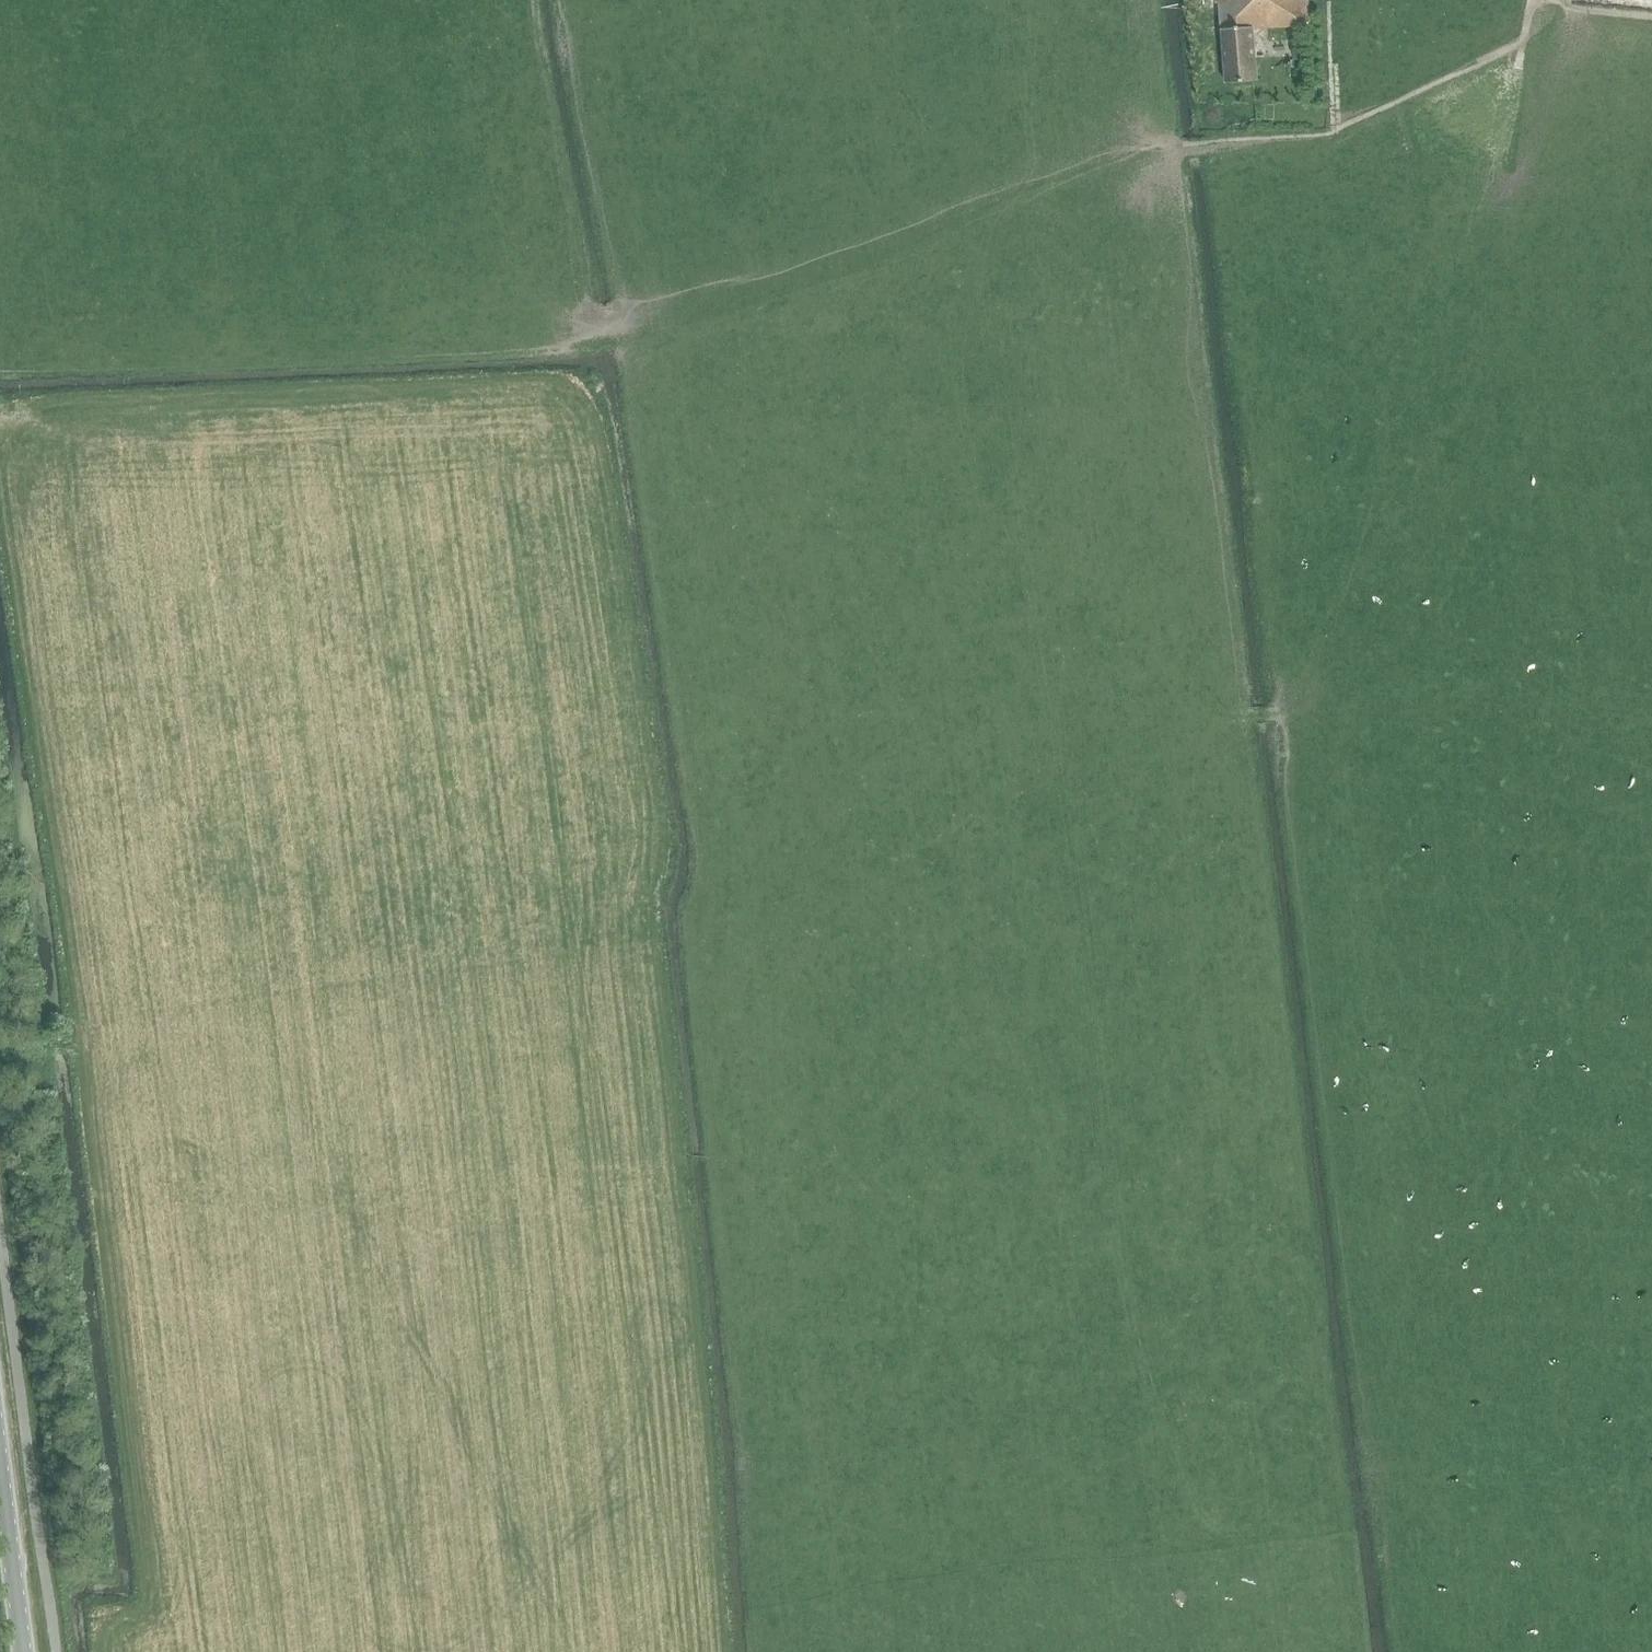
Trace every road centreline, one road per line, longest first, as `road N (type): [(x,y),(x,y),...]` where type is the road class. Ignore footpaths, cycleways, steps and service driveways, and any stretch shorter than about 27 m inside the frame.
road 1 (unclassified): [(23,1651),(0,1468)]

